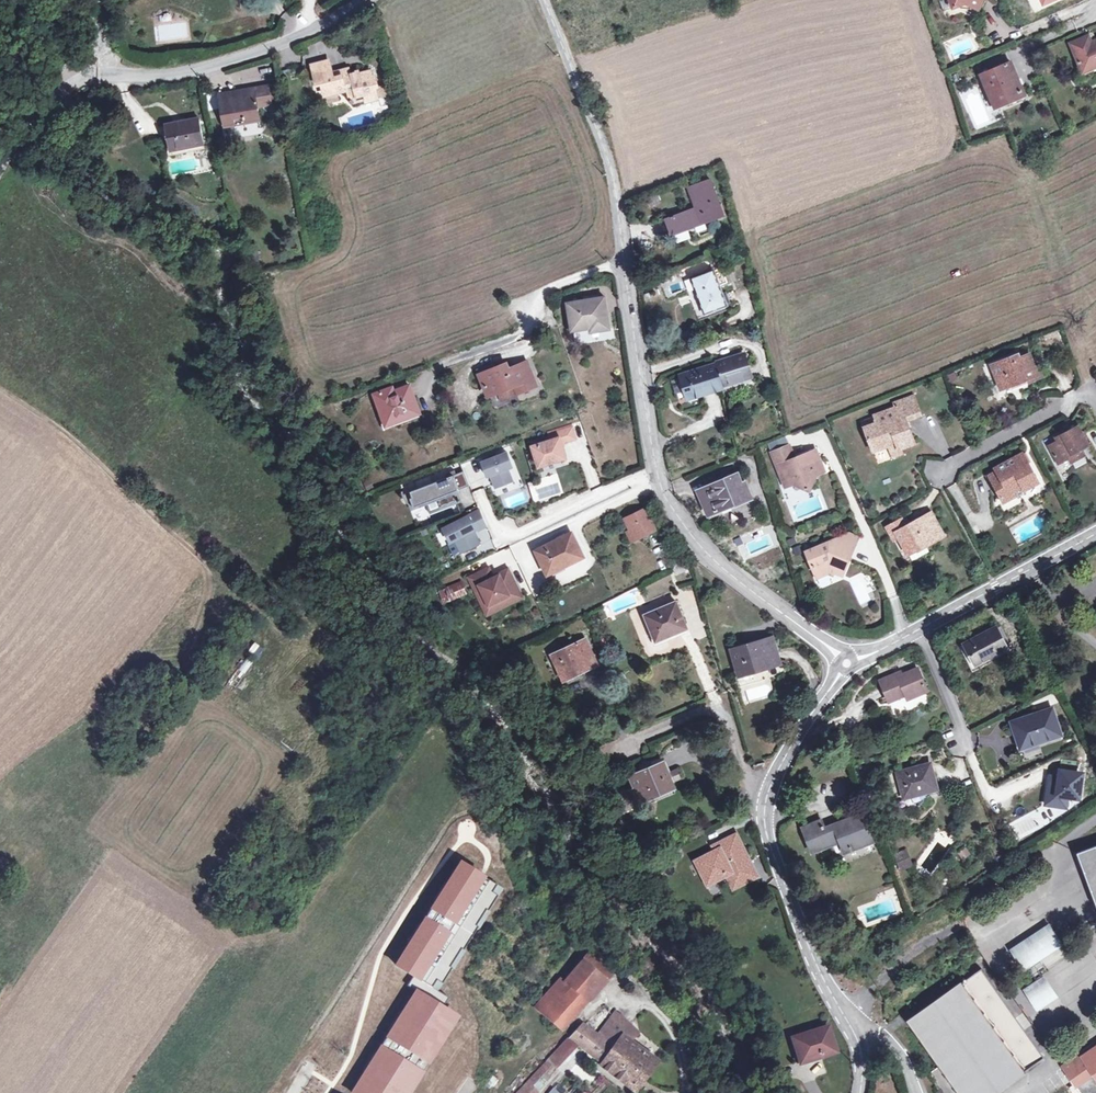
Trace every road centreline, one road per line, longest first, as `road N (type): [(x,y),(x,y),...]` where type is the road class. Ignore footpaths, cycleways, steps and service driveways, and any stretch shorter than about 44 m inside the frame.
road 1 (residential): [(543,0),(613,173),(657,477),(704,555),(845,664)]
road 2 (tertiary): [(363,0),(228,60),(167,75),(79,77),(34,112),(0,169)]
road 3 (residential): [(761,820),(859,1068),(856,1092)]
road 4 (residential): [(1095,535),(845,664)]
road 5 (residential): [(761,820),(721,715),(703,711),(628,742)]
road 6 (residential): [(845,664),(795,736),(761,820)]
road 7 (residential): [(1095,406),(1088,397),(1061,404),(943,468)]

